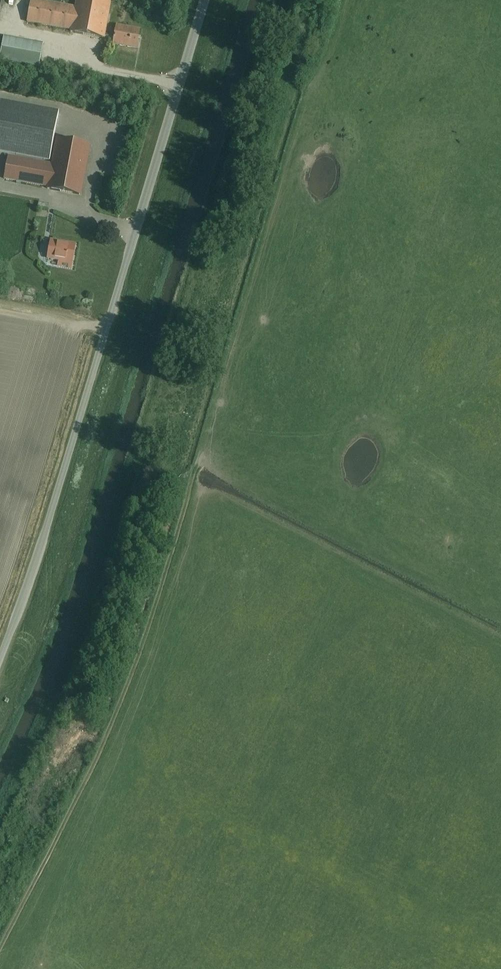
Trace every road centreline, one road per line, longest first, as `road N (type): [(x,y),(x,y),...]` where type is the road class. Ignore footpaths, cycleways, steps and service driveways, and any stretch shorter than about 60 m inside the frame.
road 1 (unclassified): [(0,659),(205,0)]
road 2 (track): [(195,463),(114,711),(0,947)]
road 3 (track): [(138,475),(279,0)]
road 4 (track): [(288,0),(294,76),(174,473)]
road 5 (track): [(0,822),(70,675),(132,485),(158,468),(179,476),(187,490)]

